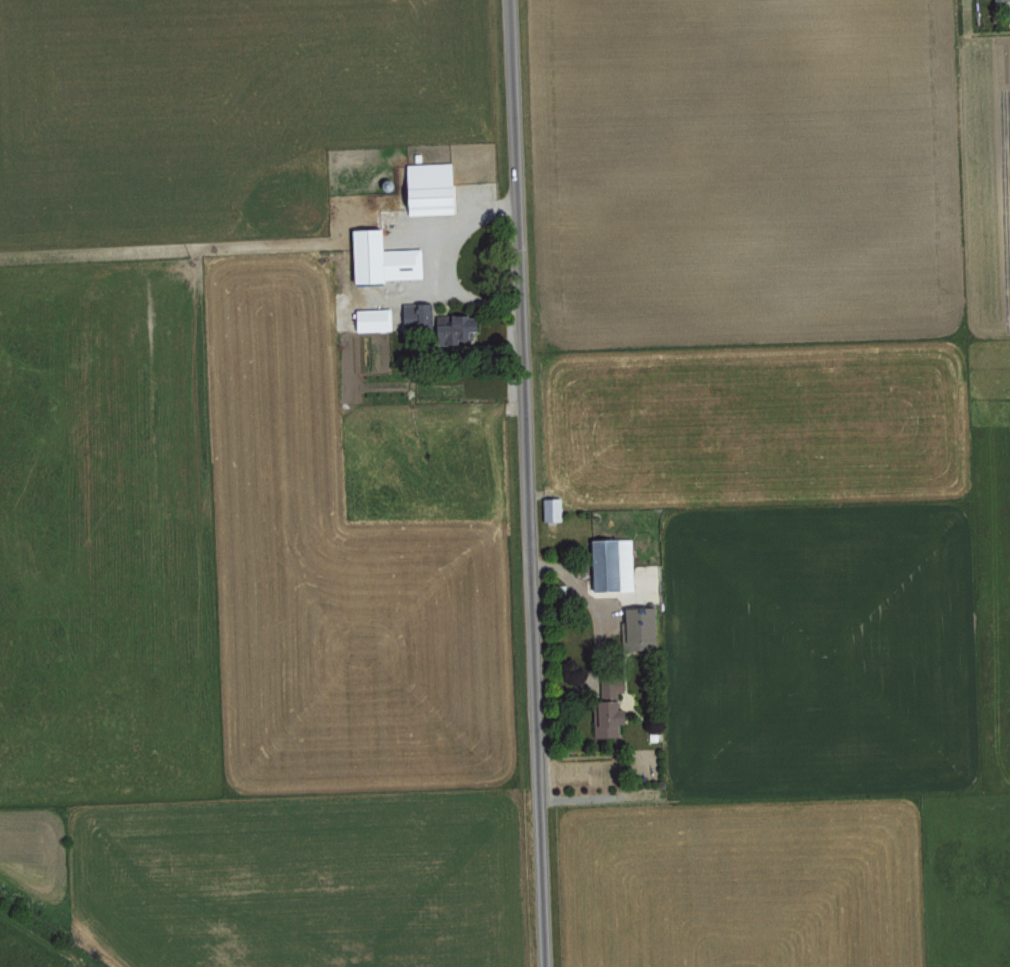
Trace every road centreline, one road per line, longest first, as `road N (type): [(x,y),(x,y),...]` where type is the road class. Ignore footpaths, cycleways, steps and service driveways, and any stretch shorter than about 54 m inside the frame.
road 1 (residential): [(550,966),(512,0)]

